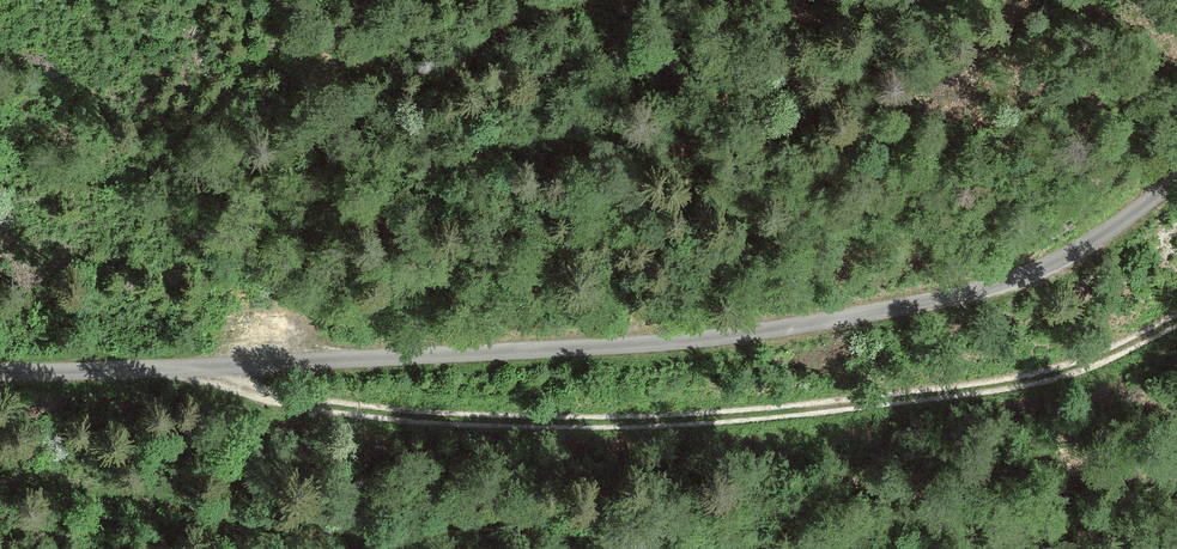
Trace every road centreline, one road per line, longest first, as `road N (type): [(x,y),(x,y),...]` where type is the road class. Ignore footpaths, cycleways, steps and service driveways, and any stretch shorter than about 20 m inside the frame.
road 1 (unclassified): [(0,372),(638,344),(872,312),(1020,277),(1176,178)]
road 2 (track): [(189,367),(281,400),(371,412),(541,421),(716,418),(1013,384),(1074,369),(1176,318)]

